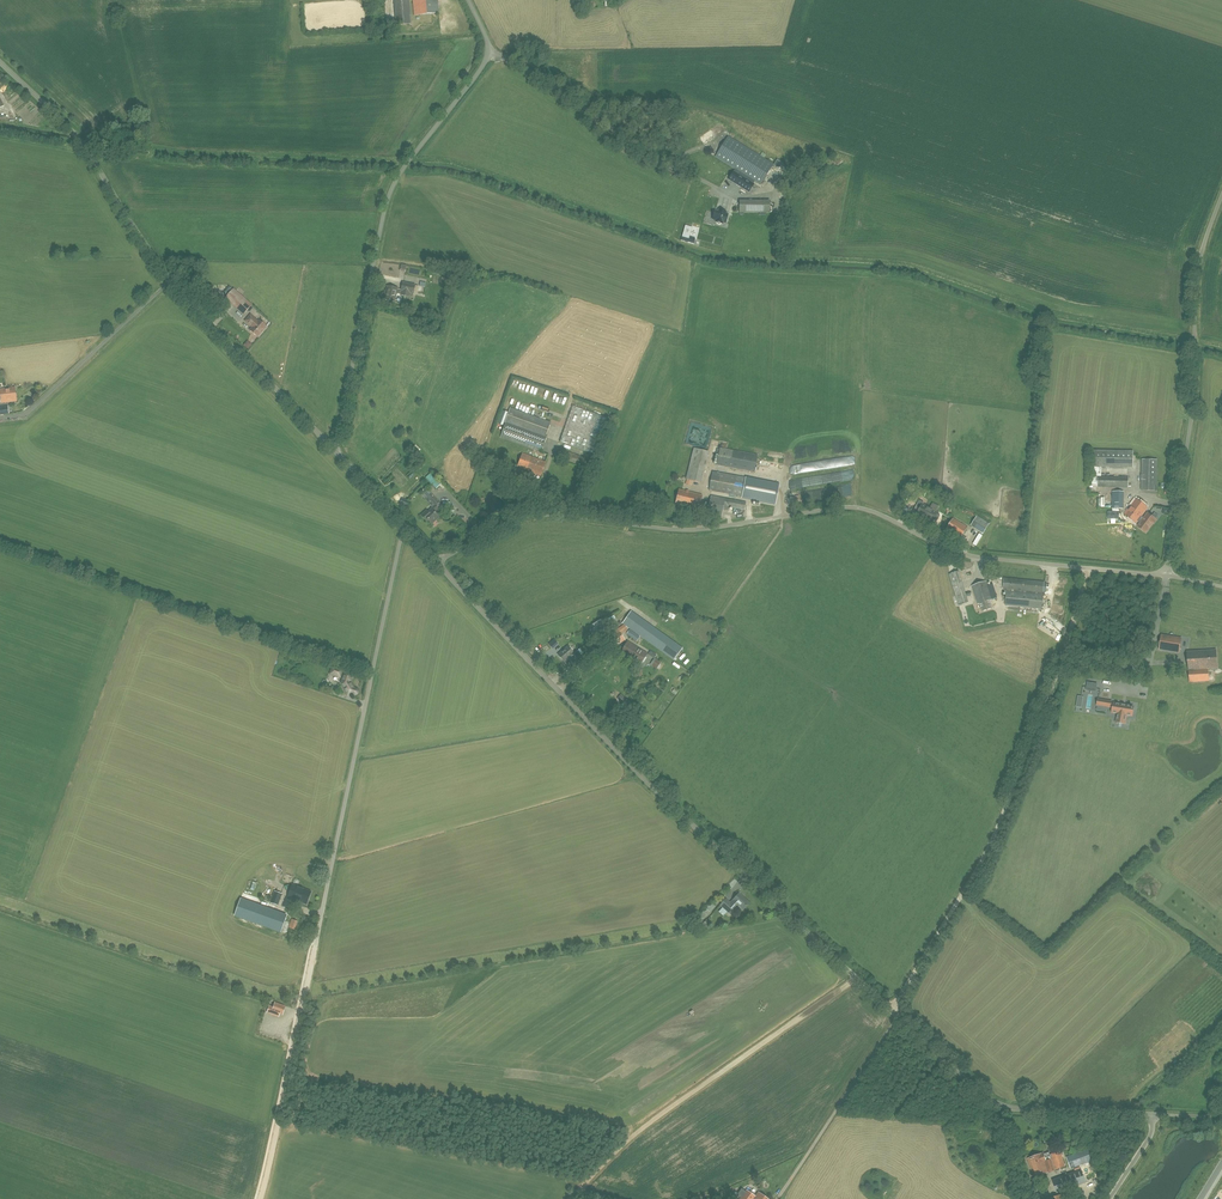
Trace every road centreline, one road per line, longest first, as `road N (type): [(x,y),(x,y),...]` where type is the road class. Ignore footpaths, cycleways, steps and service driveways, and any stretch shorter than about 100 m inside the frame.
road 1 (unclassified): [(1153,1114),(1012,1109),(983,1097),(633,767),(438,563)]
road 2 (unclassified): [(1166,576),(970,557),(850,507),(680,530),(534,517),(438,563)]
road 3 (unclassified): [(336,451),(388,198),(491,53),(469,0)]
road 4 (track): [(891,1011),(1004,818),(1088,568)]
road 5 (unclassified): [(317,940),(405,526)]
road 6 (unclassified): [(1166,576),(1193,418),(1198,259),(1221,195)]
road 7 (track): [(857,979),(635,1135),(569,1198)]
road 8 (unclassified): [(171,282),(76,135),(0,62)]
road 9 (track): [(261,1198),(317,940)]
road 10 (unclassified): [(336,451),(171,282)]
road 11 (unclassified): [(24,416),(171,282)]

